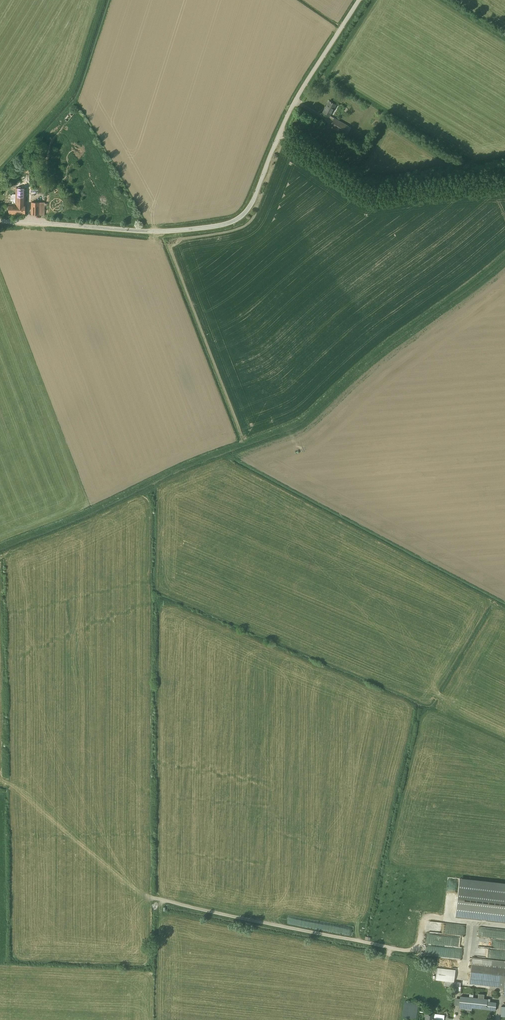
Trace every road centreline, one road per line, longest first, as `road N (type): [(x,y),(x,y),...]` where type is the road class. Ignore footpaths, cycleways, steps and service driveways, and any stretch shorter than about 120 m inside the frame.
road 1 (unclassified): [(281,131),(248,210),(223,225),(145,231),(0,221)]
road 2 (unclassified): [(281,131),(361,0)]

